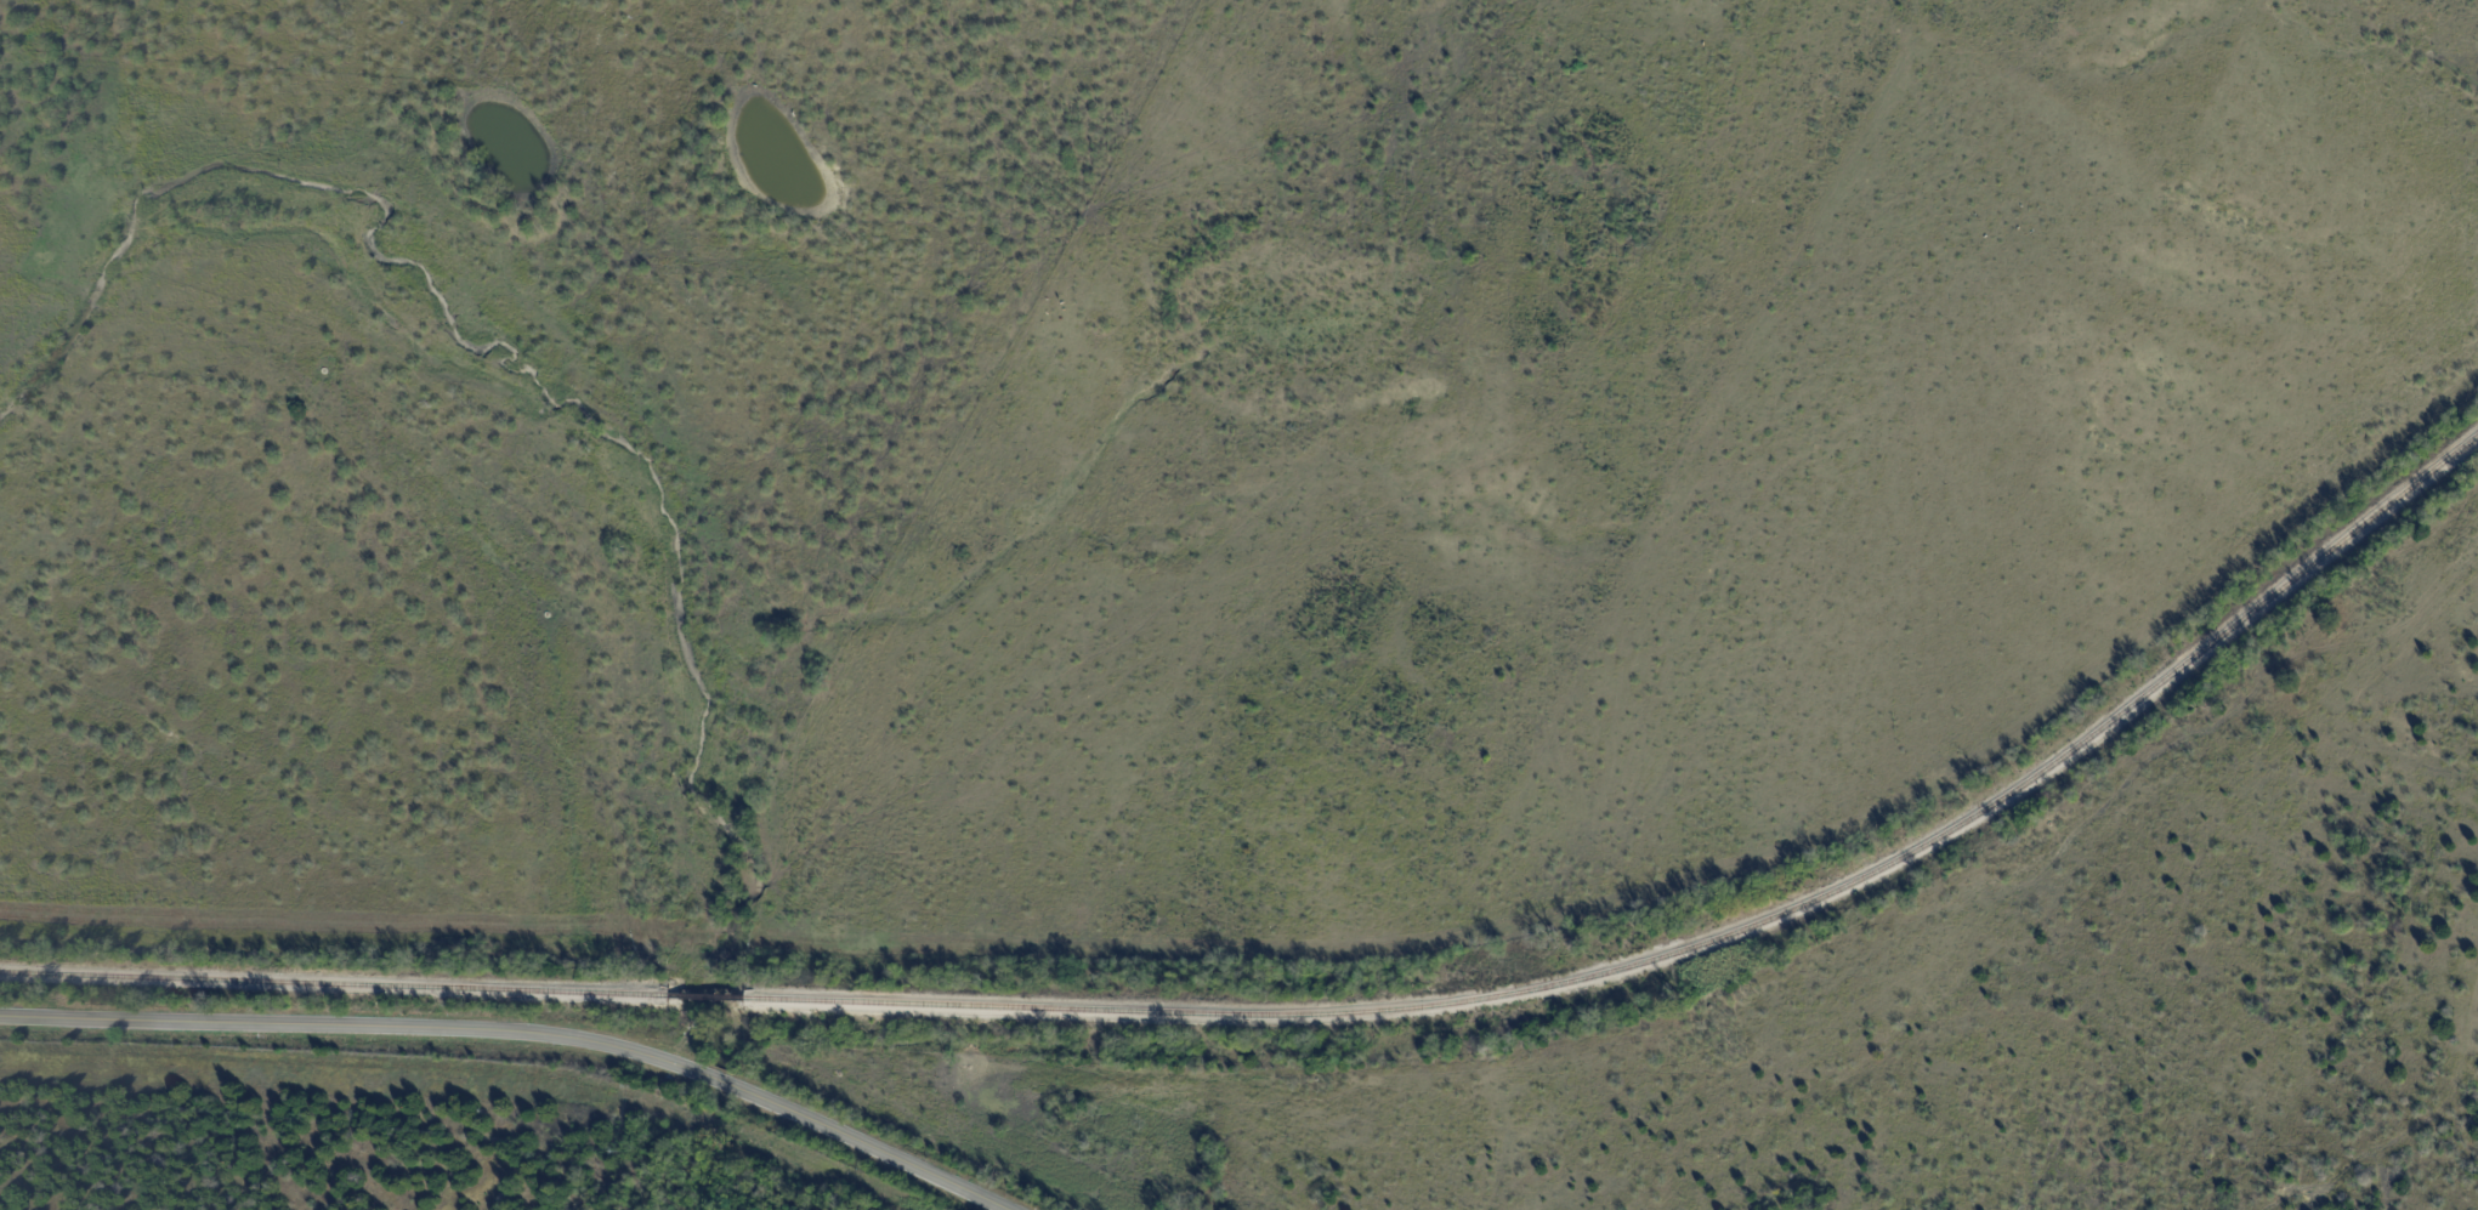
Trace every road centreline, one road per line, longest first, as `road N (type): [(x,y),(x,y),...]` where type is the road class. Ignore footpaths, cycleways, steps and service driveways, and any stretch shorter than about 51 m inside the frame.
road 1 (residential): [(0,1009),(483,1026),(635,1047)]
road 2 (residential): [(732,1081),(995,1209)]

